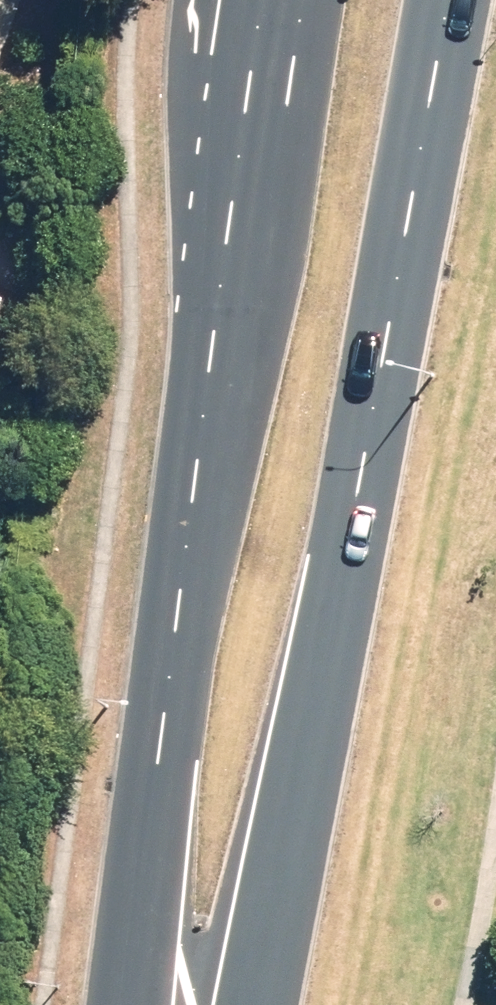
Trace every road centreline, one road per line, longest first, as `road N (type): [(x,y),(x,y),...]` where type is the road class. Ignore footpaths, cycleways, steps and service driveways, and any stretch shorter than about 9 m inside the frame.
road 1 (secondary): [(452,0),(277,921),(240,1004)]
road 2 (secondary): [(137,1004),(129,887),(230,313)]
road 3 (secondary): [(230,313),(288,0)]
road 4 (primary): [(230,313),(192,61),(199,0)]

